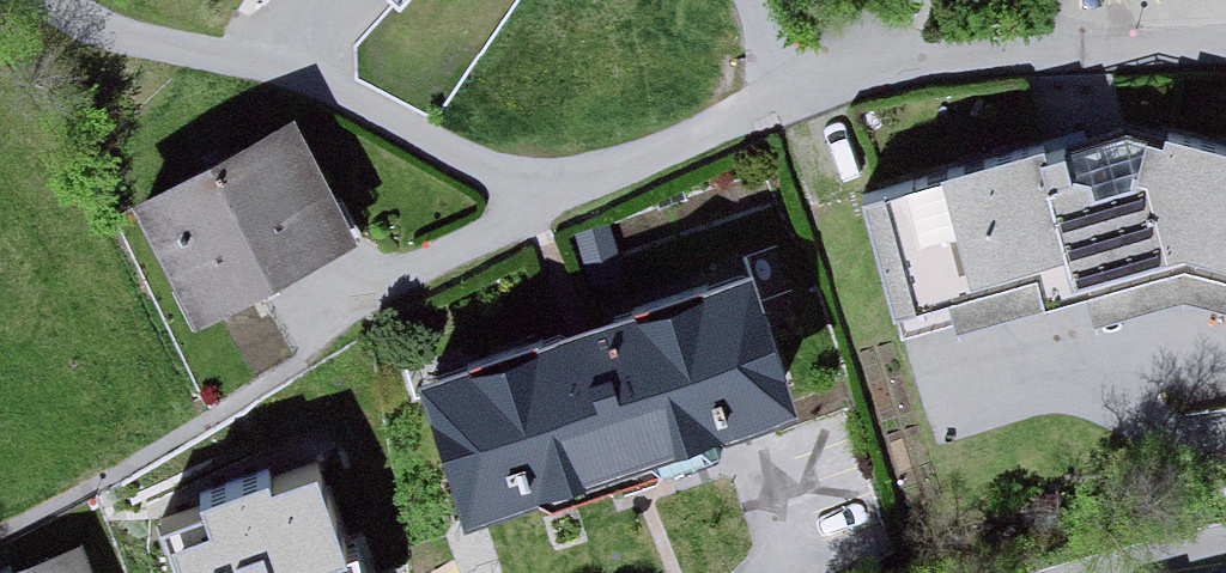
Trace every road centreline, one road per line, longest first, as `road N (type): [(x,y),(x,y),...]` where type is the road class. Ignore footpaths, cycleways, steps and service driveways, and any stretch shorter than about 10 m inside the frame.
road 1 (residential): [(1225,52),(857,89),(553,209)]

